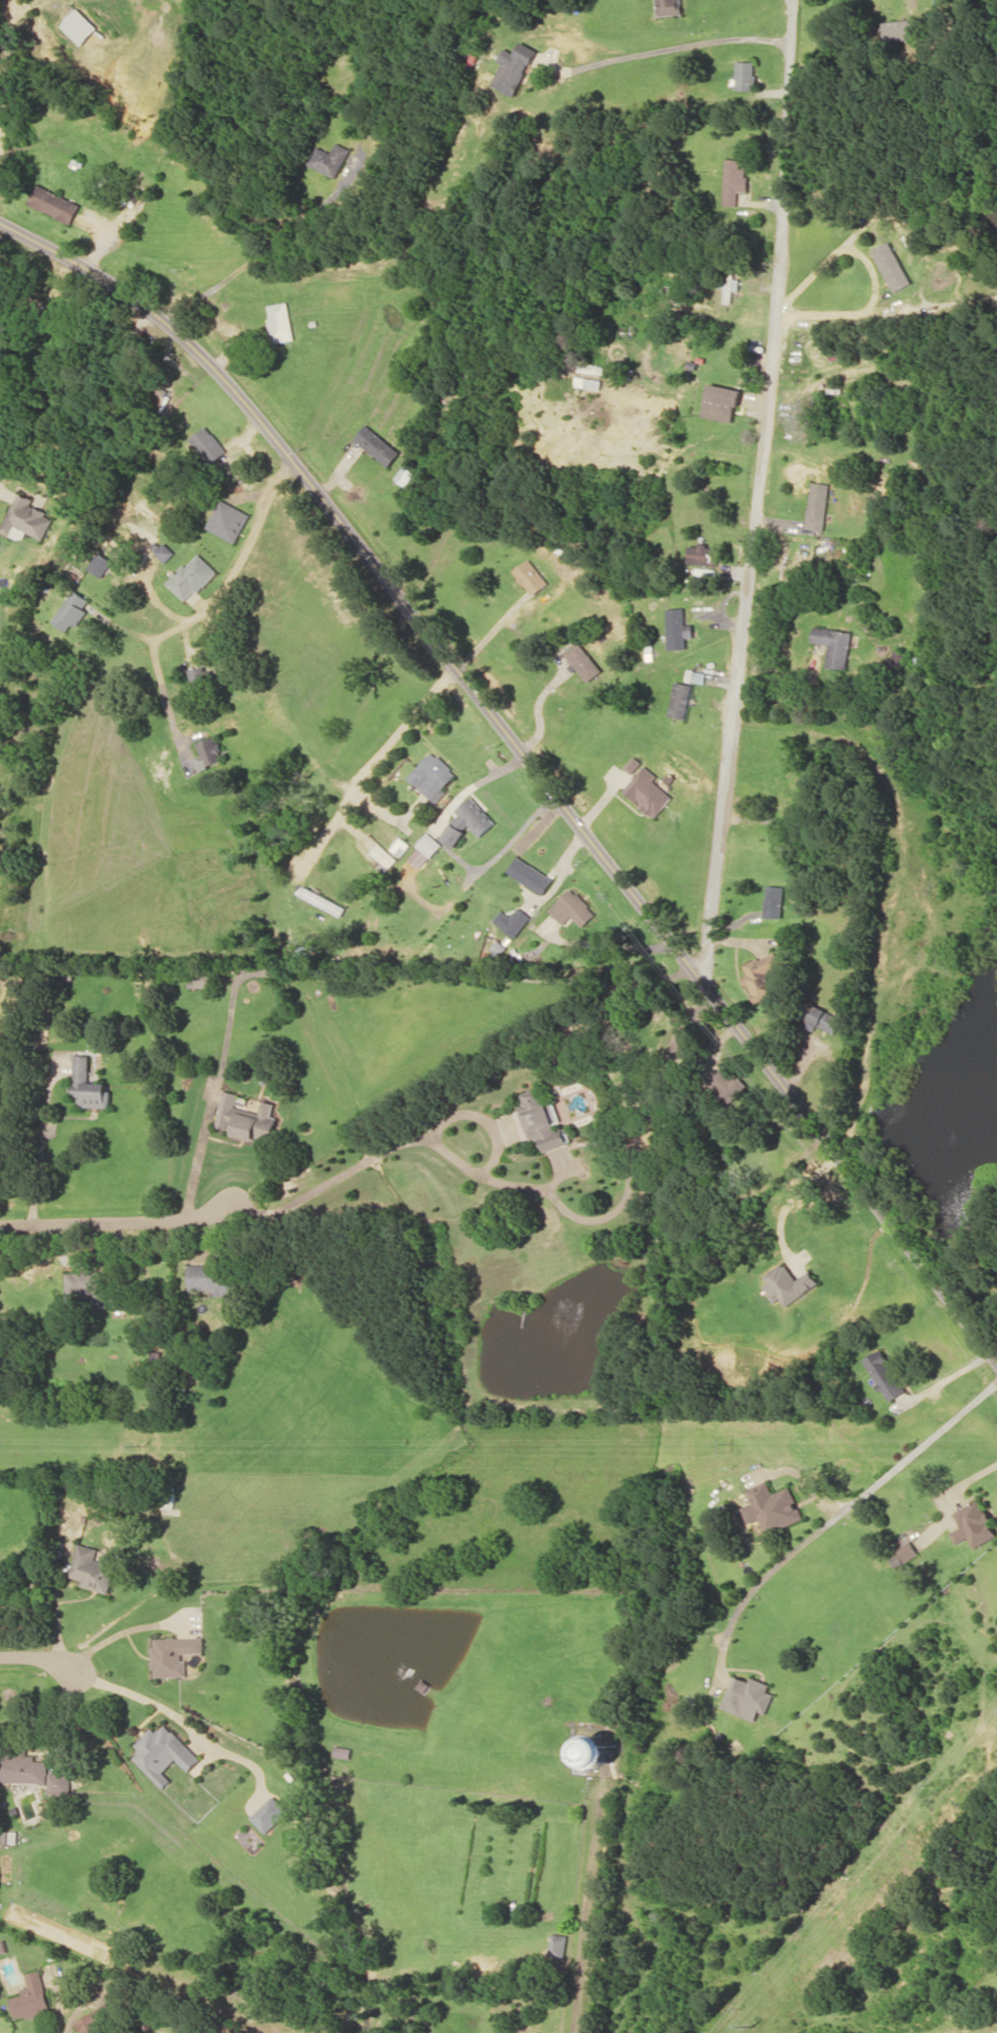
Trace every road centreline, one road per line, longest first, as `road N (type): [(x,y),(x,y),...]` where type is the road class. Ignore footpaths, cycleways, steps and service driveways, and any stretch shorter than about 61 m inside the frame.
road 1 (tertiary): [(996,1358),(293,454),(156,312),(0,215)]
road 2 (residential): [(704,974),(760,493),(793,0)]
road 3 (residential): [(293,454),(221,598),(152,639)]
road 4 (residential): [(0,1224),(188,1218),(233,1204)]

